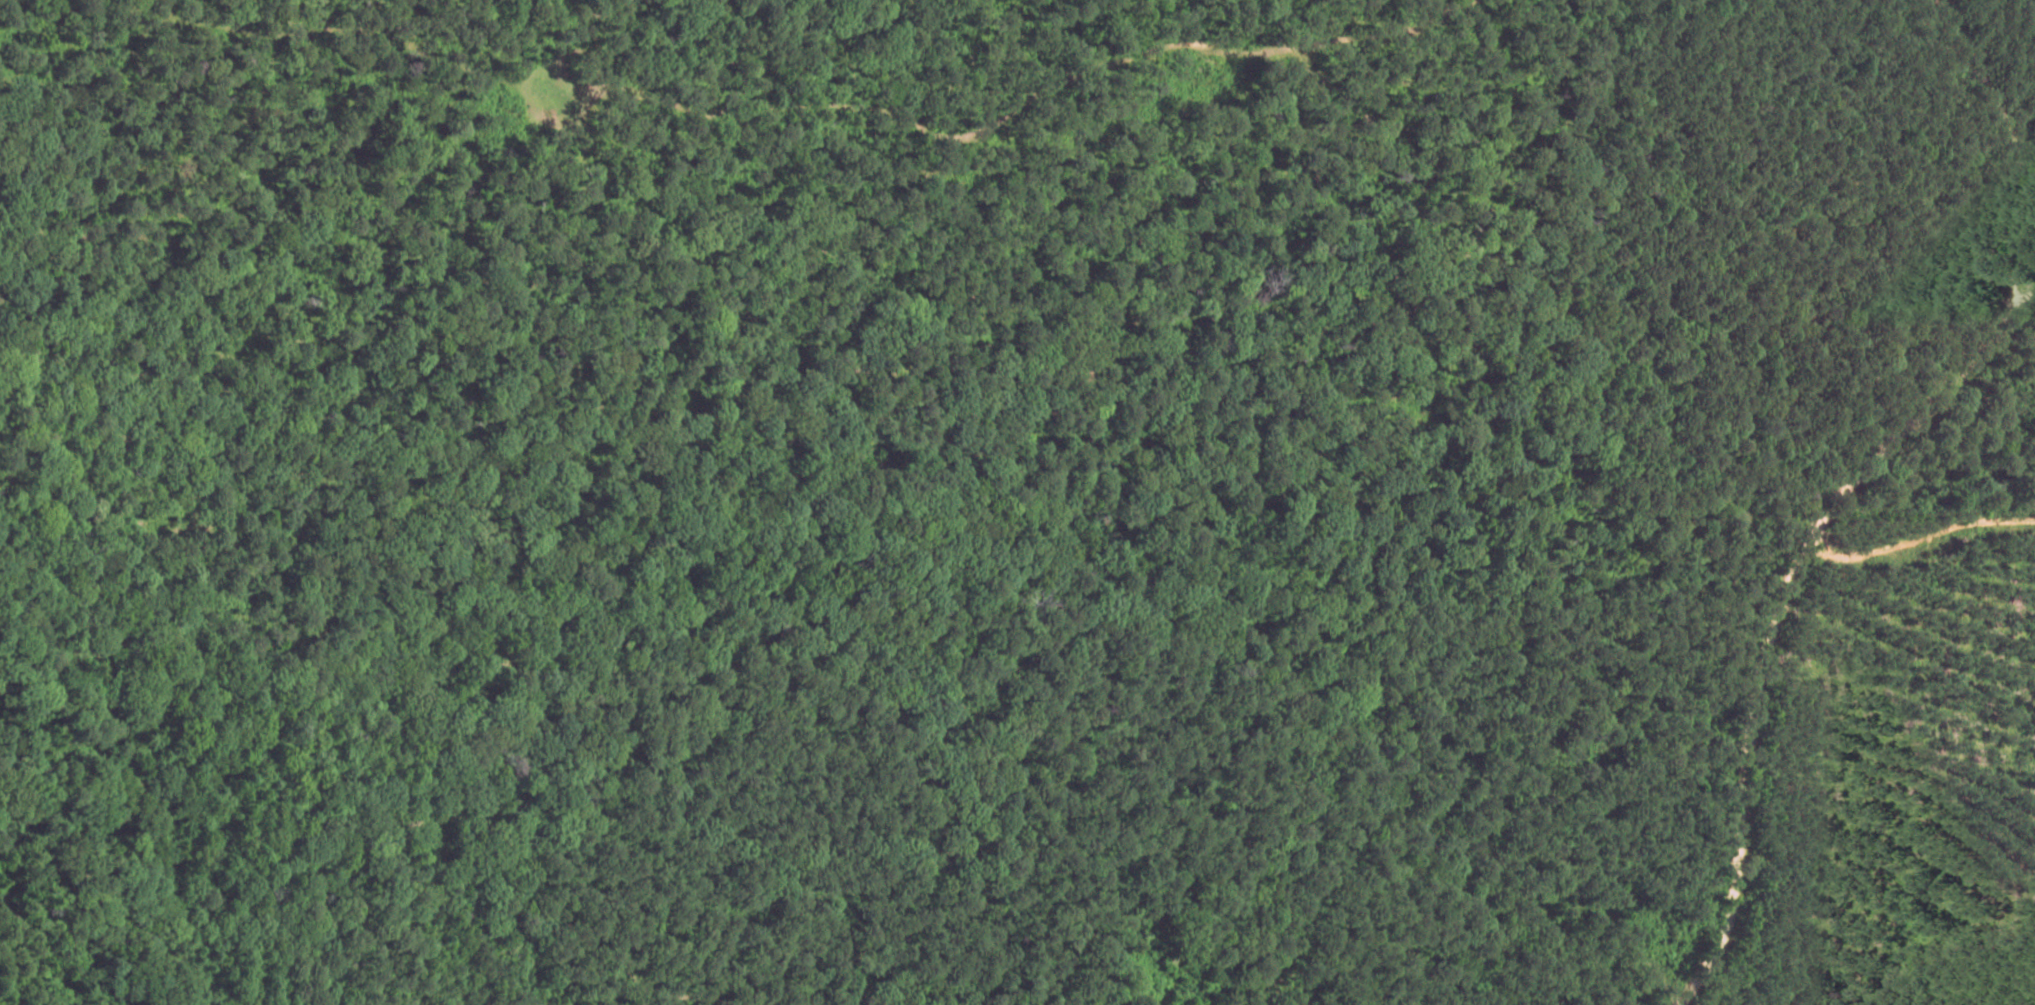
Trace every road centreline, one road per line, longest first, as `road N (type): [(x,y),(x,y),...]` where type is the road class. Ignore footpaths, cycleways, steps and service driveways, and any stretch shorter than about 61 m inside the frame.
road 1 (residential): [(1704,1004),(1737,952),(1771,852),(1817,606),(1867,501),(2034,318)]

